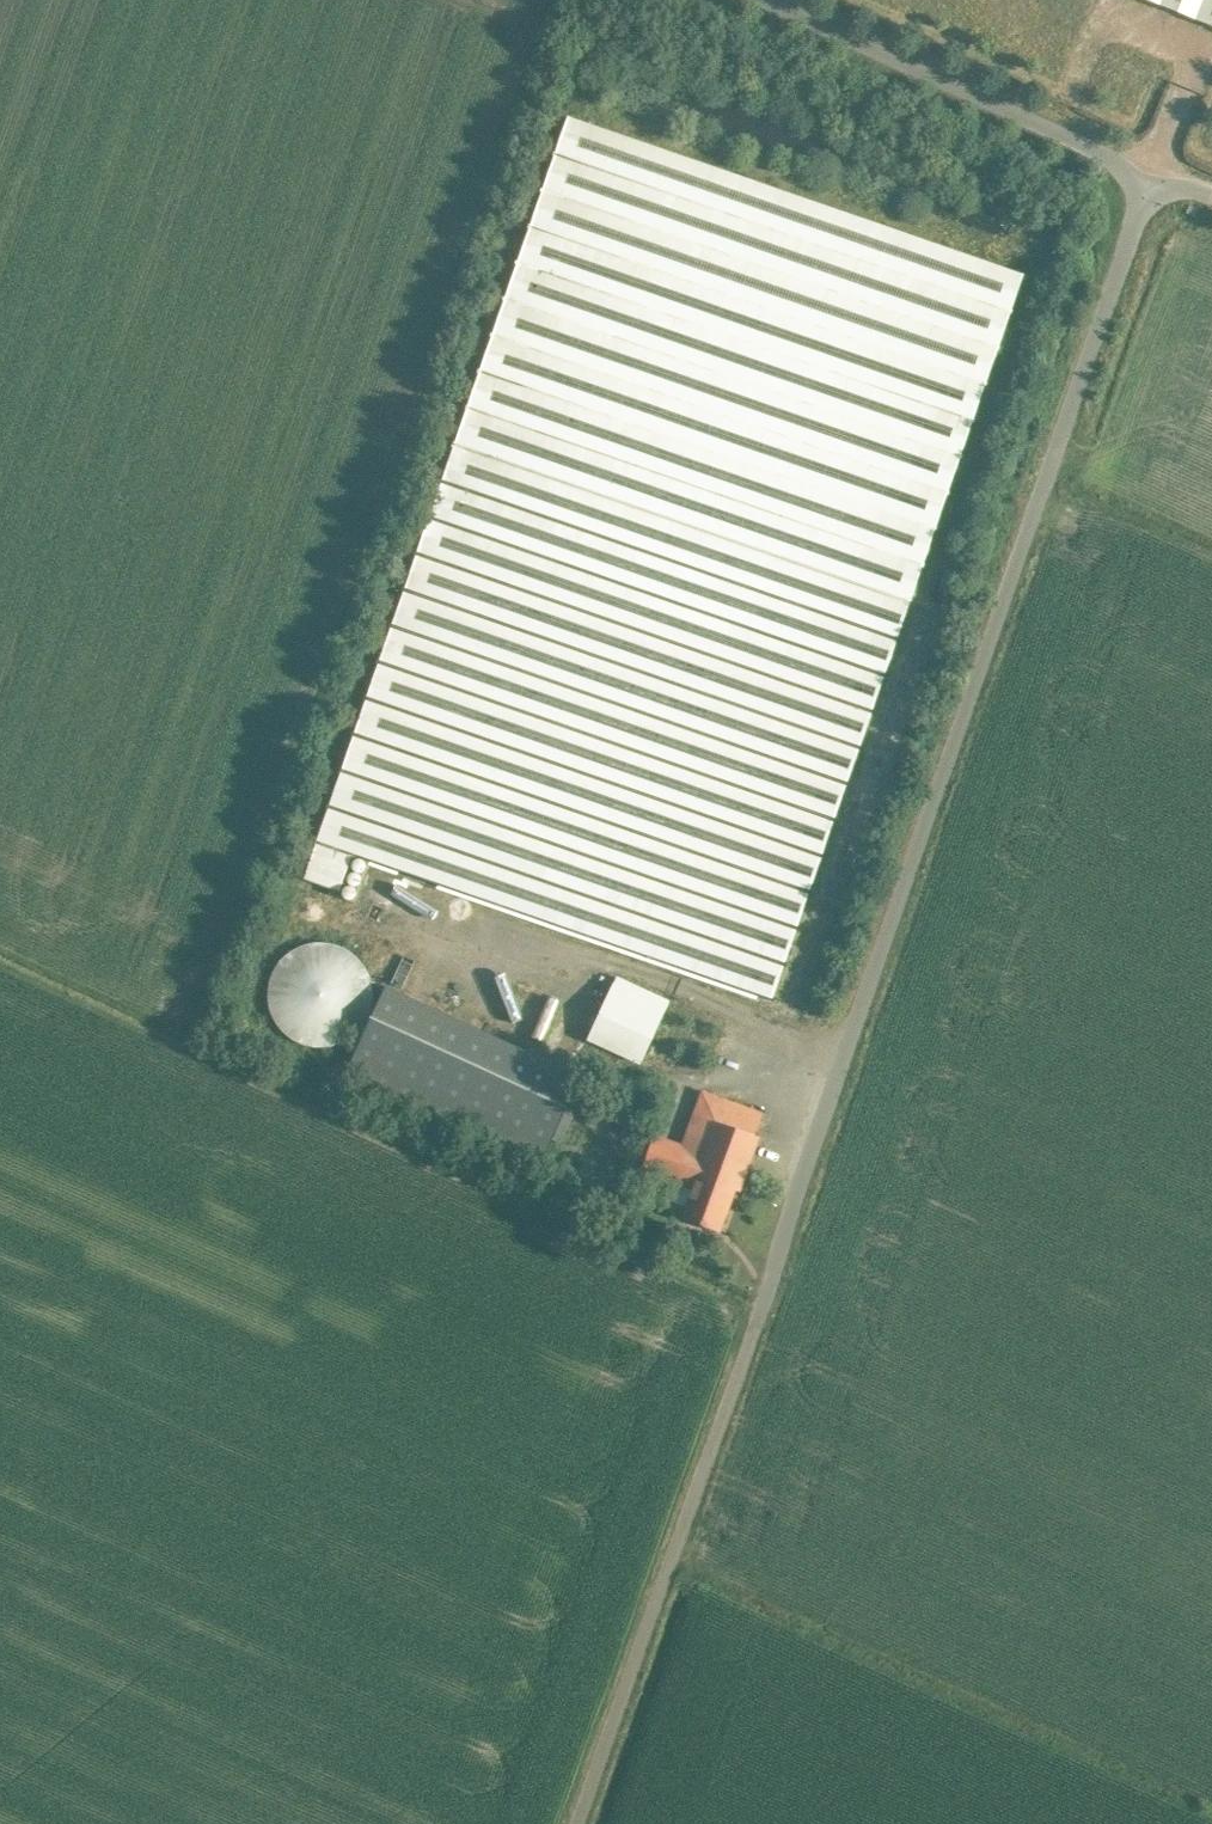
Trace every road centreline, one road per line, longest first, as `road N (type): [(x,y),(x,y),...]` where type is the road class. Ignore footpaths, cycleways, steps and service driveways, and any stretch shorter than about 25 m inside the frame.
road 1 (unclassified): [(577,1823),(832,1080),(1161,177)]
road 2 (unclassified): [(1161,177),(773,0)]

